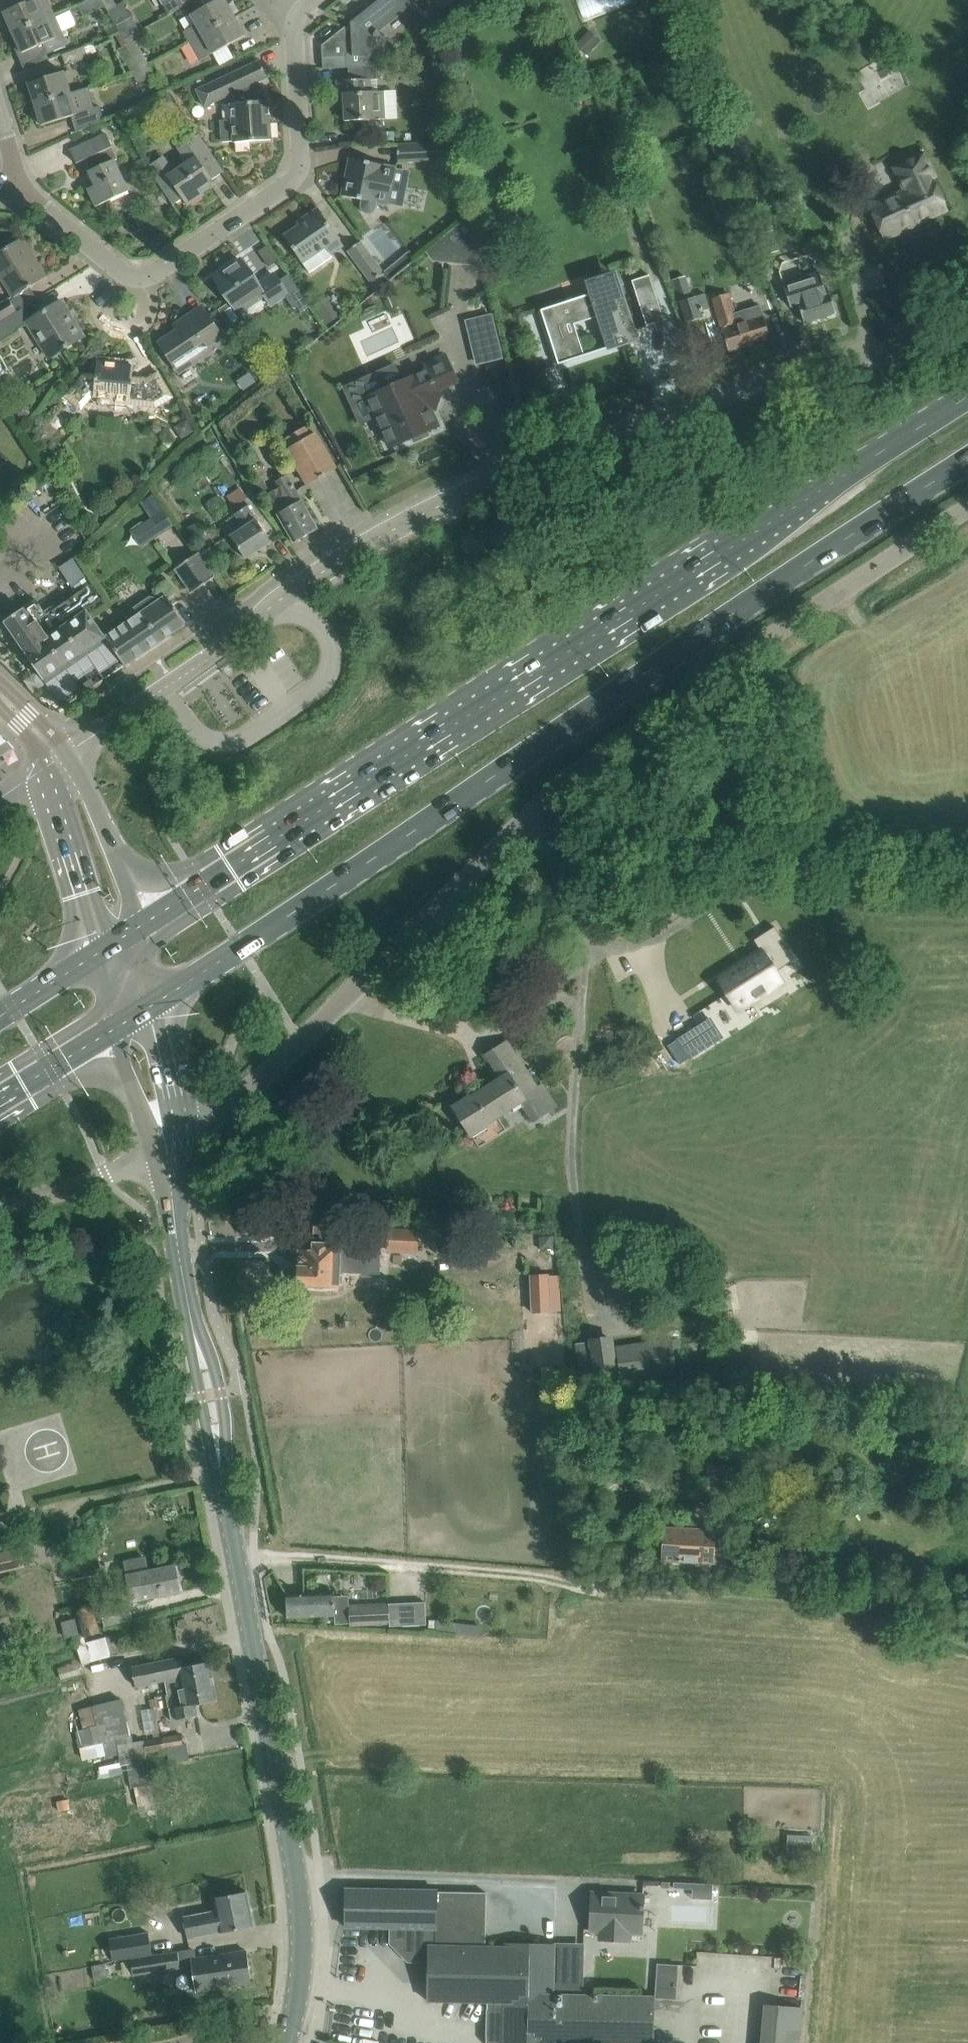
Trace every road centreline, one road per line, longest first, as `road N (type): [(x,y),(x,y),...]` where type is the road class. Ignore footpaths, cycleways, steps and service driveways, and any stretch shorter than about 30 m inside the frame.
road 1 (unclassified): [(169,1155),(303,1041),(598,756),(967,507)]
road 2 (primary): [(967,396),(137,928)]
road 3 (primary): [(152,1005),(967,458)]
road 4 (residential): [(900,355),(797,379),(532,463),(411,518),(294,588),(125,714)]
road 5 (residential): [(294,26),(297,173),(163,267),(125,273),(18,182)]
road 6 (tertiary): [(285,2042),(303,1969),(302,1909),(237,1561)]
road 7 (track): [(576,1584),(888,1608),(967,1641)]
road 8 (unclassified): [(237,1561),(292,1558),(576,1584)]
road 9 (tertiary): [(61,755),(60,810),(95,956)]
road 10 (tertiary): [(137,928),(110,834),(61,755)]
road 11 (unclassified): [(0,1206),(169,1155)]
road 12 (tertiary): [(223,1482),(221,1393),(191,1315)]
road 13 (tertiary): [(191,1315),(199,1397),(223,1482)]
road 14 (tertiary): [(191,1315),(169,1155)]
road 15 (tertiary): [(169,1155),(152,1005)]
road 16 (tertiary): [(115,1028),(136,1100),(169,1155)]
road 17 (primary): [(0,1101),(115,1028)]
road 18 (track): [(846,368),(884,343),(967,312)]

